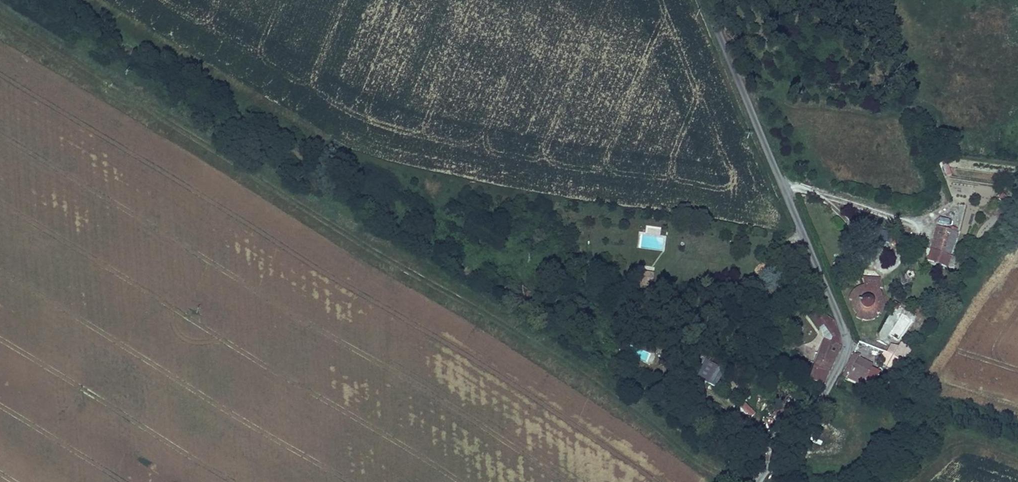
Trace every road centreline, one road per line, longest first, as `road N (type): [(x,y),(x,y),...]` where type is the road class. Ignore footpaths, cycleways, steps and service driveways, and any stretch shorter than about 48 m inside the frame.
road 1 (unclassified): [(756,481),(824,394),(845,338),(703,0)]

